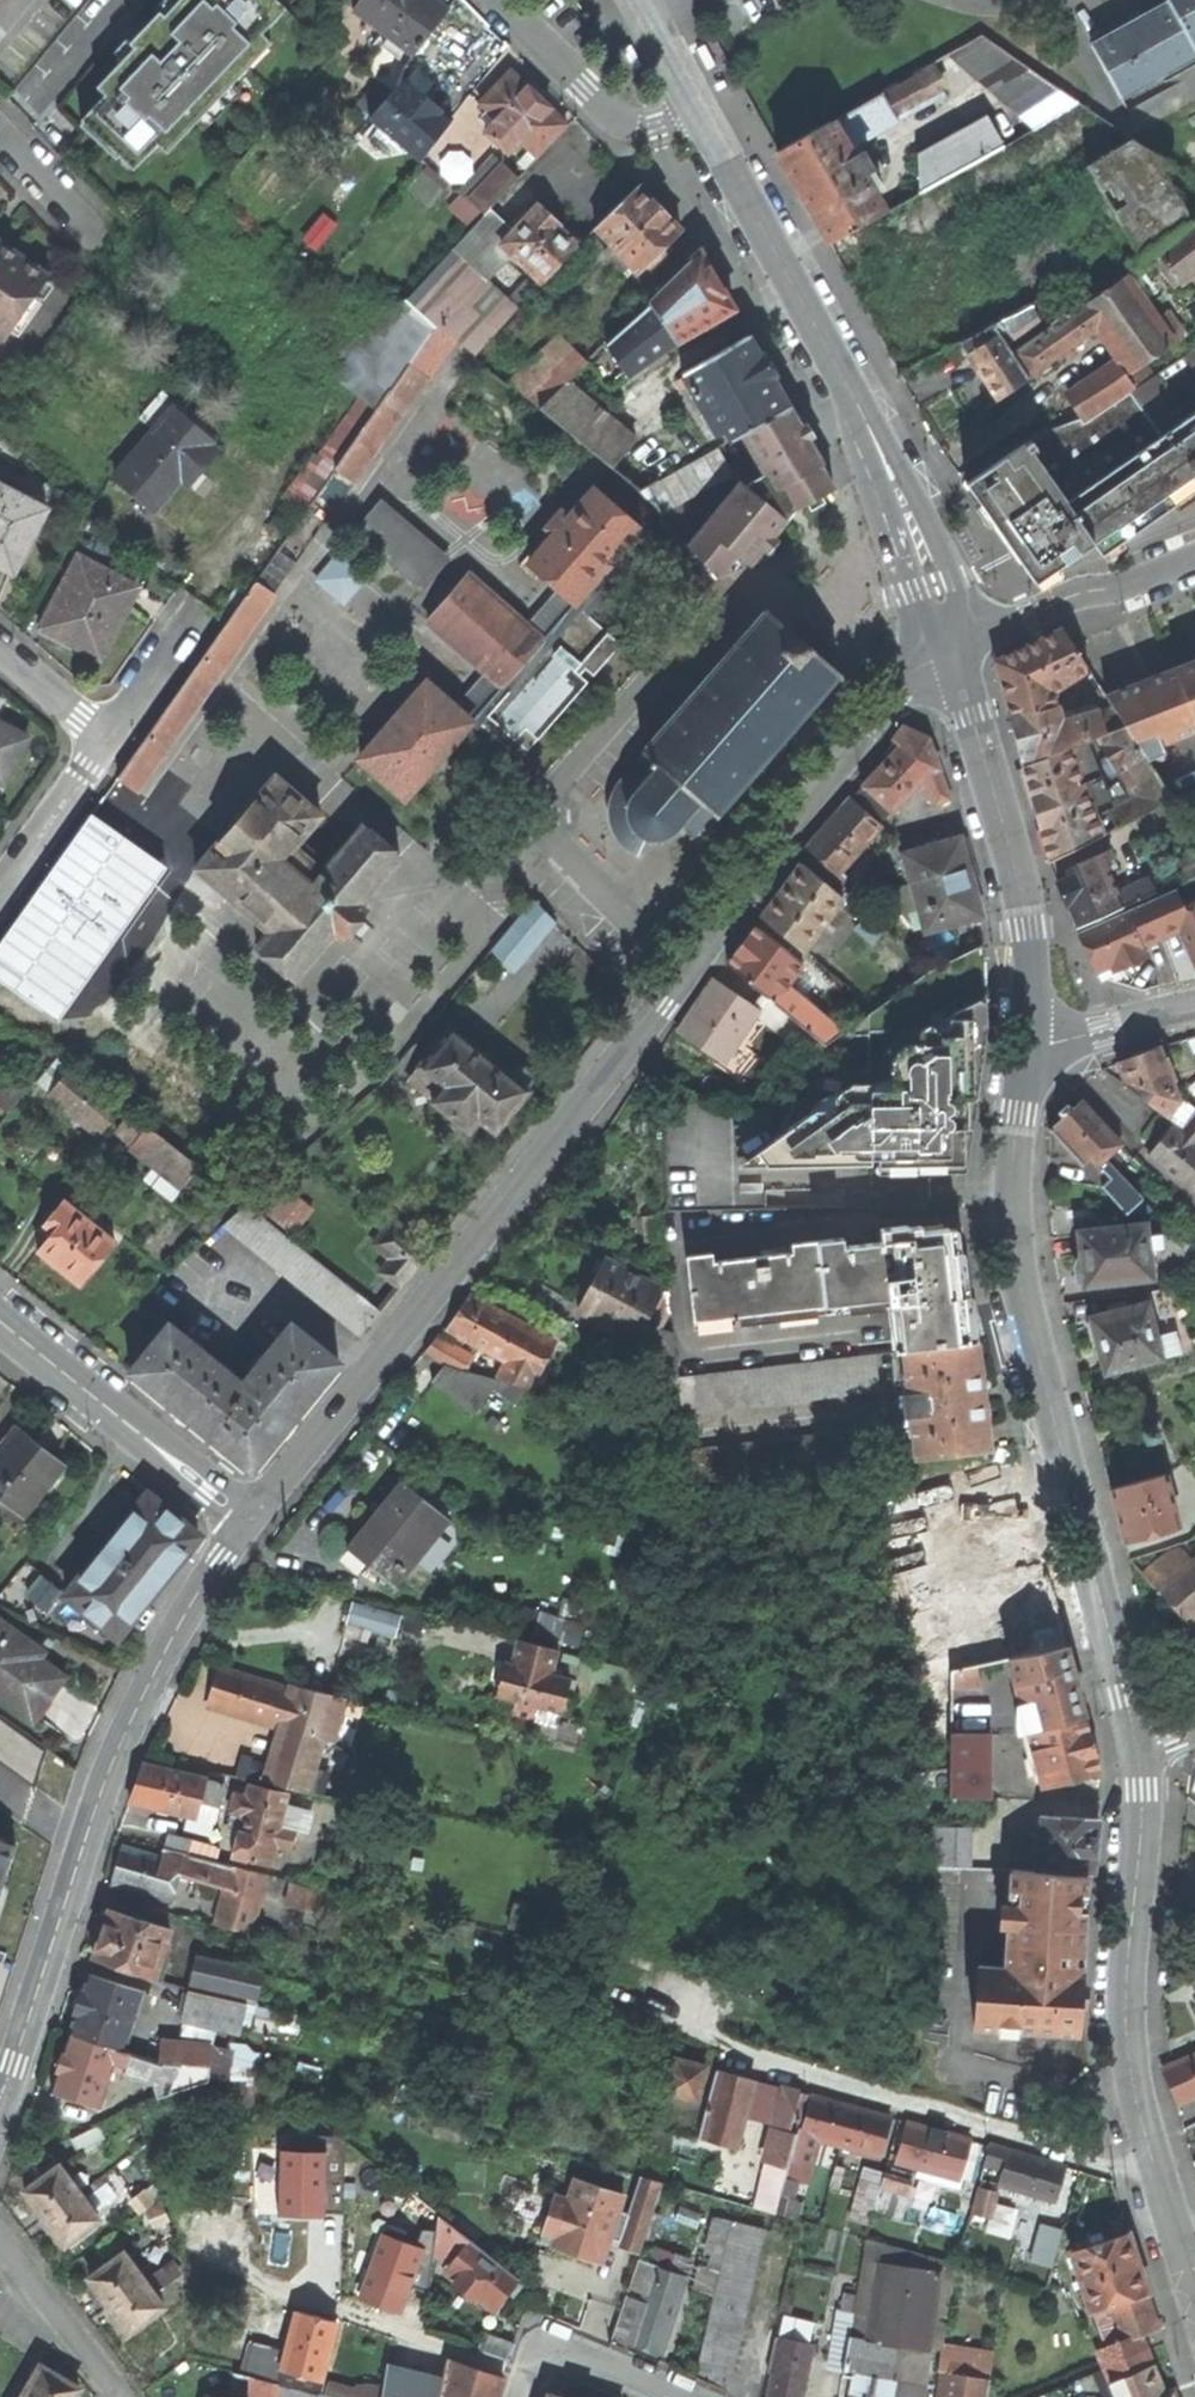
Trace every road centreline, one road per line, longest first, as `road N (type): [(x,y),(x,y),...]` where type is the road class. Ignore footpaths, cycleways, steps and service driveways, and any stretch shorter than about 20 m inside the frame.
road 1 (residential): [(956,647),(911,682),(668,1007),(250,1523)]
road 2 (tertiary): [(1032,1046),(1013,1278),(1133,1748)]
road 3 (residential): [(250,1523),(170,1646),(128,1731),(0,2100)]
road 4 (tertiary): [(956,647),(873,433),(702,114)]
road 5 (tertiary): [(1133,1748),(1141,1794),(1127,2014),(1158,2177),(1194,2290)]
road 6 (tertiary): [(1032,1046),(1024,899),(956,647)]
road 7 (track): [(183,1624),(215,1635),(326,1644),(369,1658),(399,1660),(450,1640),(496,1653)]
road 8 (residential): [(250,1523),(0,1320)]
road 9 (residential): [(702,114),(641,129),(617,124),(491,0)]
road 10 (residential): [(956,647),(1194,555)]
road 11 (residential): [(119,2396),(0,2235)]
road 12 (residential): [(0,892),(109,745)]
road 13 (residential): [(680,2396),(566,2355),(531,2379),(525,2396)]
road 14 (residential): [(1032,1046),(1194,1009)]
road 15 (residential): [(109,745),(202,614)]
road 16 (residential): [(0,134),(105,247)]
road 17 (residential): [(109,745),(0,650)]
road 18 (tertiary): [(702,114),(640,0)]

